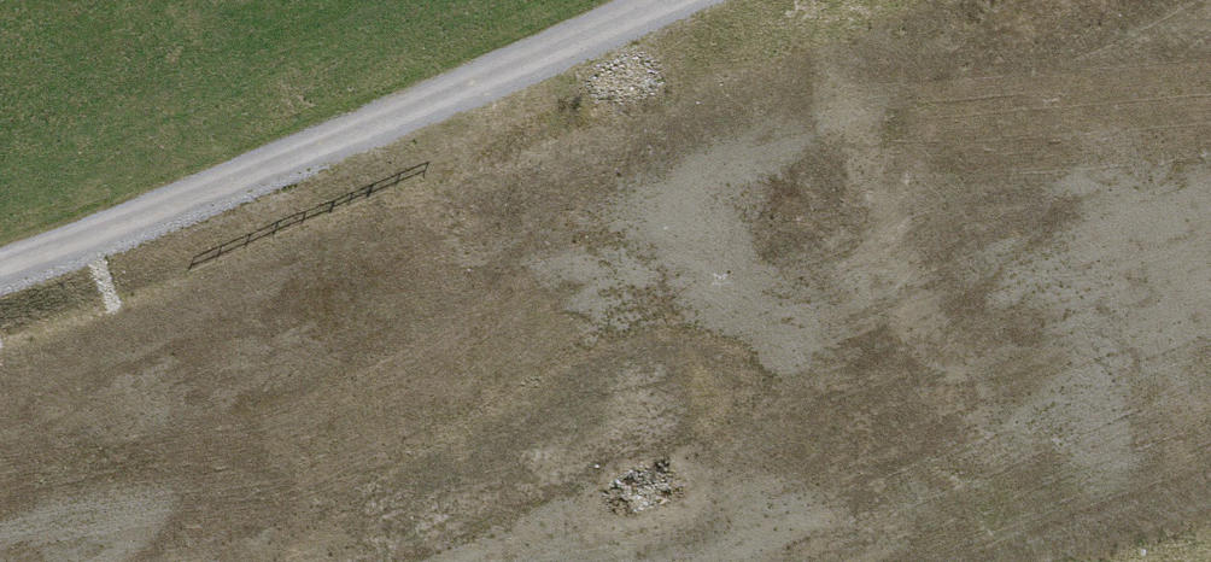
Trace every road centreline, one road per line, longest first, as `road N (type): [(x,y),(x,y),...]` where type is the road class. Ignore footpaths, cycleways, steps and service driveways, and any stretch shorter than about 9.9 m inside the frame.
road 1 (motorway): [(1210,76),(0,509)]
road 2 (track): [(0,250),(663,0)]
road 3 (motorway): [(560,561),(1210,323)]

